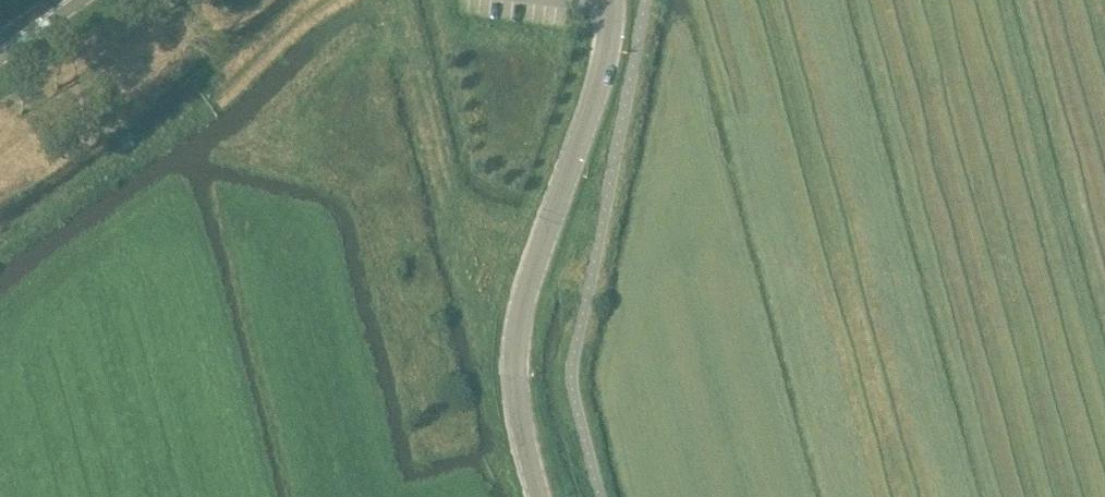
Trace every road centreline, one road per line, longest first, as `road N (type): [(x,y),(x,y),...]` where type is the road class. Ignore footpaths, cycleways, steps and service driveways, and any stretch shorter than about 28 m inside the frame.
road 1 (tertiary): [(541,496),(515,386),(517,323),(603,74),(613,0)]
road 2 (track): [(0,252),(207,103),(326,0)]

